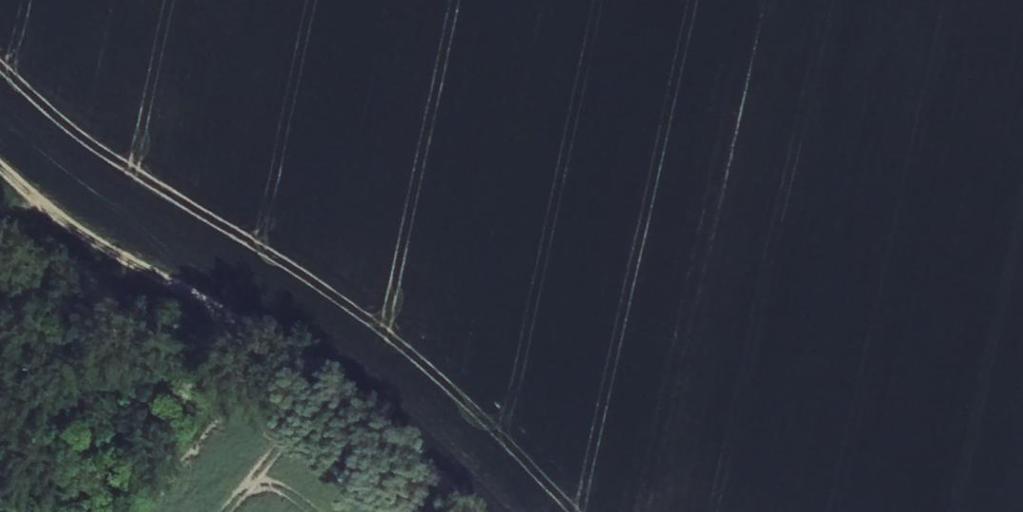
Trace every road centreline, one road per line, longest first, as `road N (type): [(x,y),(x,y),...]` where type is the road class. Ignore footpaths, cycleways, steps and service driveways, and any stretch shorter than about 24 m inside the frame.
road 1 (track): [(0,168),(105,248),(295,353),(378,411),(475,511)]

